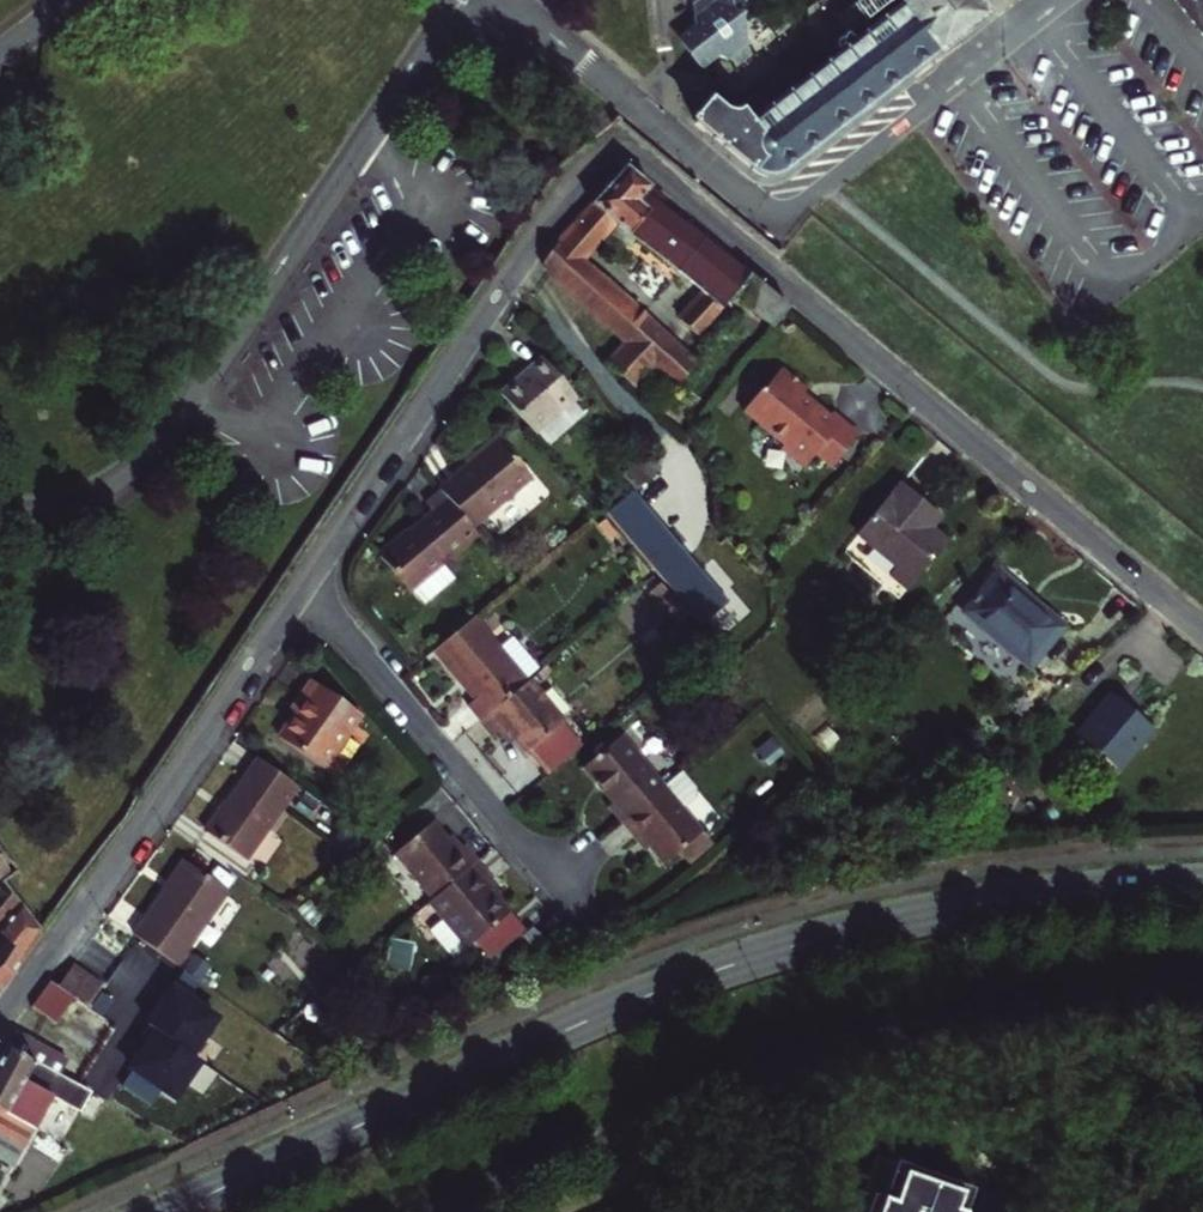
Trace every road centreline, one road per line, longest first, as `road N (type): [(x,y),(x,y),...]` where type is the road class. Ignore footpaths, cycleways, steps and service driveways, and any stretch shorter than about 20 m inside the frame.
road 1 (residential): [(303,590),(559,206),(620,145),(1202,631)]
road 2 (tertiary): [(1202,885),(977,906),(746,958),(577,1025),(170,1211)]
road 3 (residential): [(0,1032),(303,590)]
road 4 (residential): [(576,903),(303,590)]

